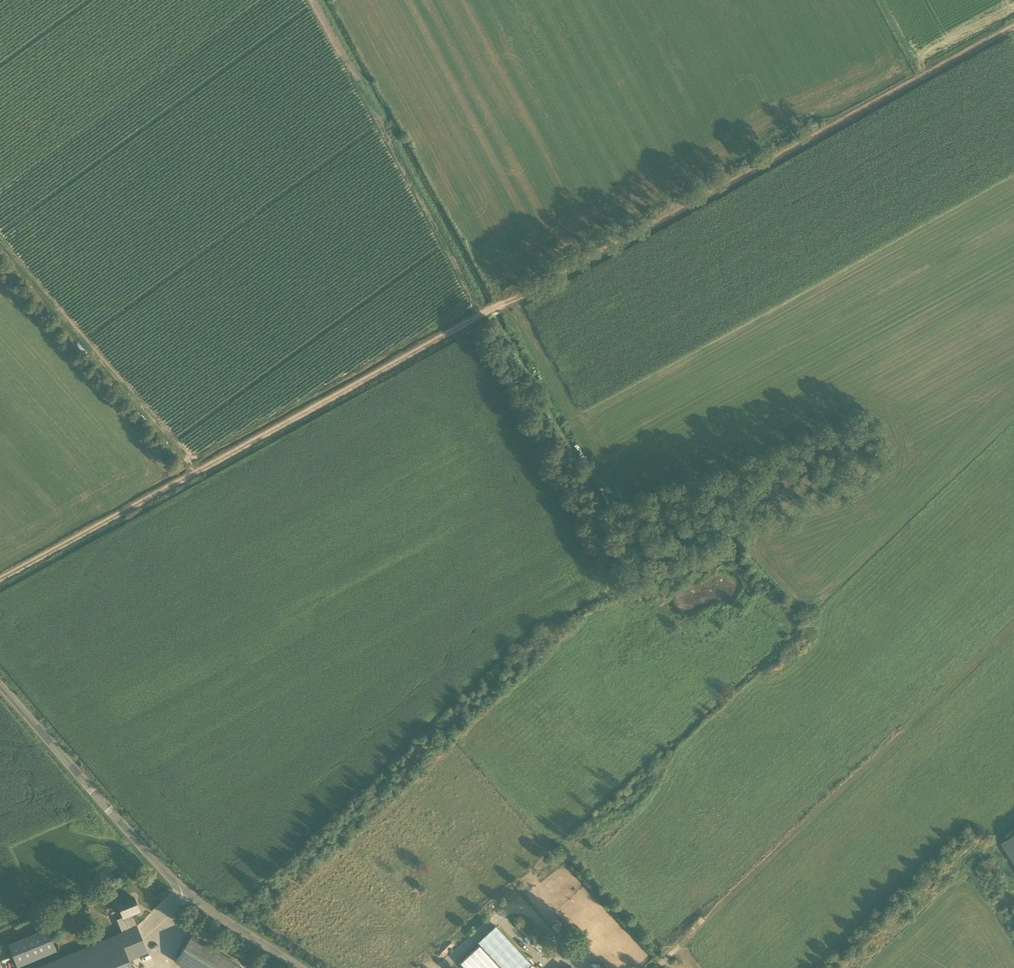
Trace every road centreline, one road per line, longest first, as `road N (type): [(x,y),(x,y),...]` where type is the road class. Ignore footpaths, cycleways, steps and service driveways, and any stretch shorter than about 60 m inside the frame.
road 1 (track): [(1013,28),(495,308)]
road 2 (unclassified): [(0,579),(495,308)]
road 3 (unclassified): [(300,967),(201,905),(0,687)]

